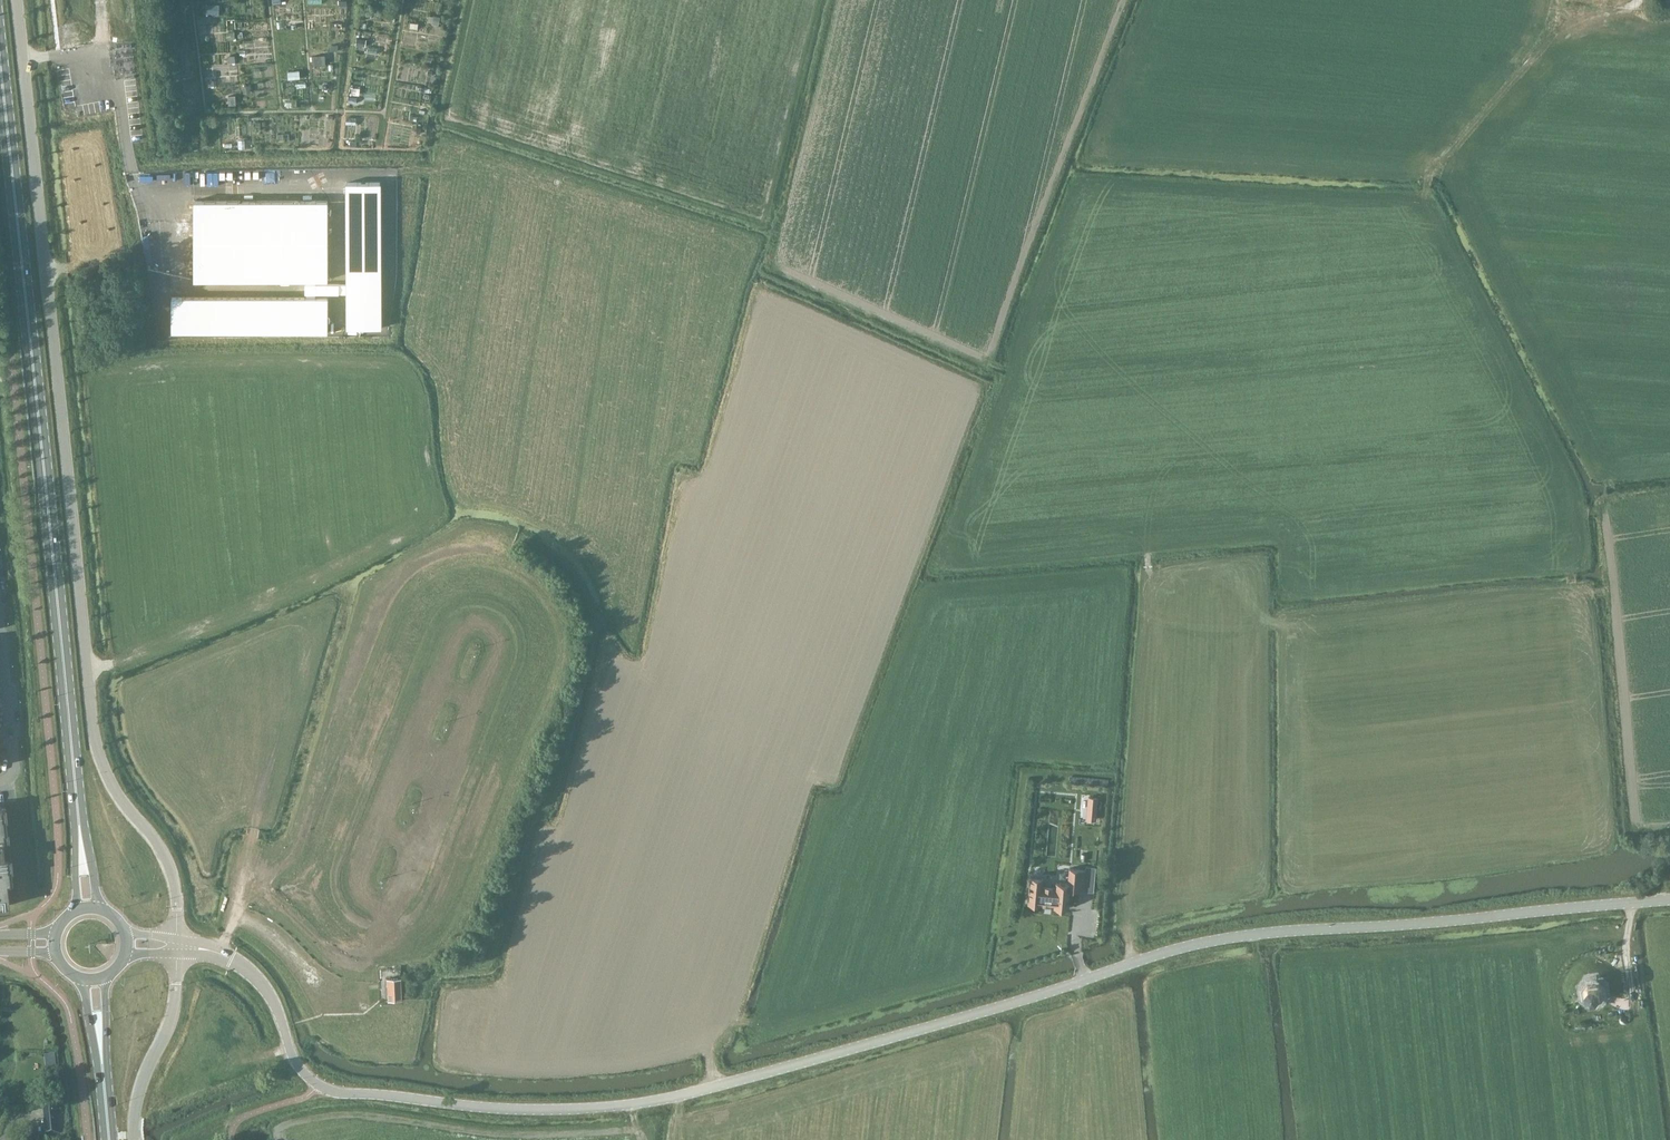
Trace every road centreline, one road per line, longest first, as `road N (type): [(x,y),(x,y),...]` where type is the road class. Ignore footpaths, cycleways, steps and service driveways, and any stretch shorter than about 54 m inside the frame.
road 1 (tertiary): [(317,1084),(451,1102),(605,1105),(676,1094),(954,1018),(1189,943),(1669,899)]
road 2 (unclassified): [(176,937),(170,867),(112,785),(94,739),(16,0)]
road 3 (primary): [(79,829),(0,66)]
road 4 (unclassified): [(134,1139),(139,1089),(173,1012),(176,953)]
road 5 (tertiary): [(317,1084),(294,1058),(269,992),(239,963),(206,948)]
road 6 (residential): [(0,780),(14,765),(0,632)]

